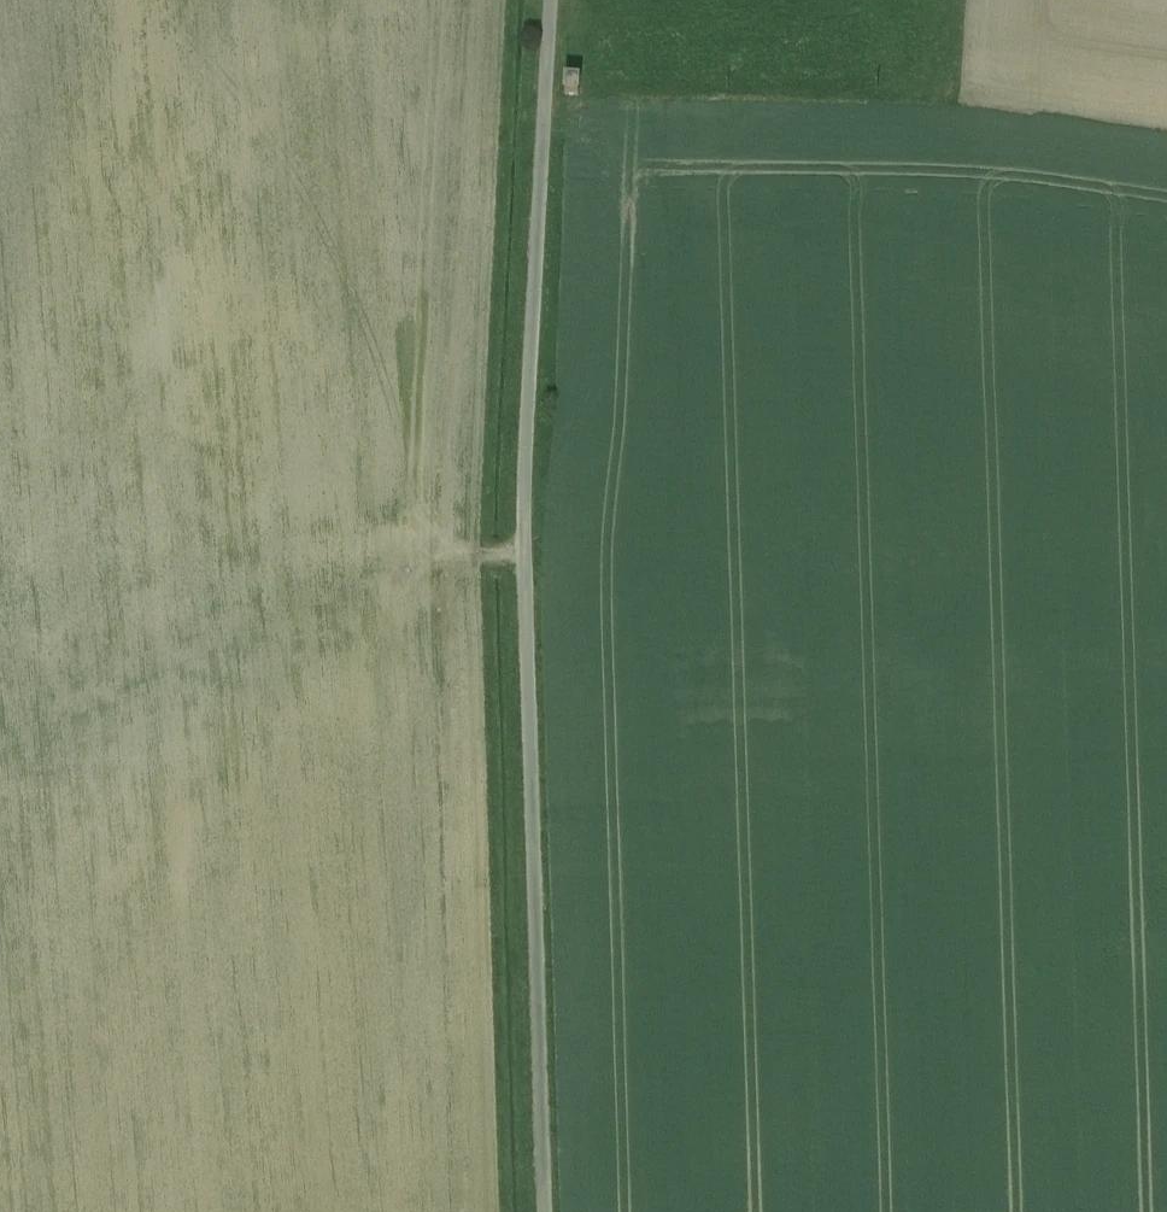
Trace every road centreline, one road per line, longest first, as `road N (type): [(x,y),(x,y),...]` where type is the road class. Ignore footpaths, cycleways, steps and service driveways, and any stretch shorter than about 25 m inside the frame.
road 1 (unclassified): [(552,0),(524,541),(545,1211)]

